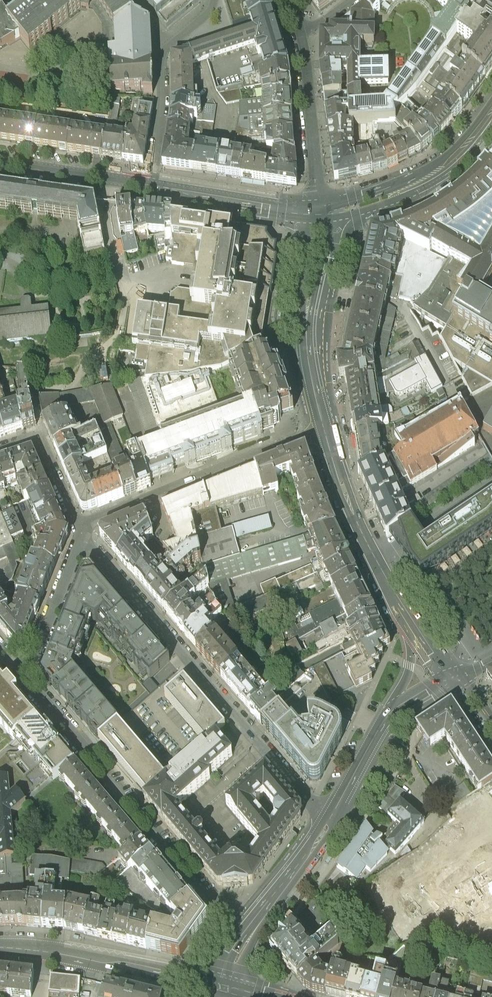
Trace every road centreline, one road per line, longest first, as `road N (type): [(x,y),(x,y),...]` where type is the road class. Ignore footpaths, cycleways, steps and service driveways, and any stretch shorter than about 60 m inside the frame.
road 1 (residential): [(82,535),(333,818)]
road 2 (residential): [(220,904),(25,676)]
road 3 (residential): [(82,535),(93,520),(326,428)]
road 4 (tertiary): [(326,428),(362,532),(418,629)]
road 5 (primary): [(214,989),(0,947)]
road 6 (unclassified): [(491,101),(431,166),(321,211)]
road 7 (unclassified): [(321,211),(357,214),(429,186),(491,125)]
road 8 (residential): [(321,211),(301,36)]
road 9 (tertiary): [(150,185),(321,211)]
road 10 (residential): [(82,535),(25,676)]
road 11 (tertiary): [(0,161),(150,185)]
road 12 (residential): [(0,449),(39,436),(82,535)]
road 13 (residential): [(293,14),(169,46)]
road 14 (tertiary): [(396,709),(333,818)]
road 15 (tertiary): [(307,330),(331,247),(321,211)]
road 16 (residential): [(162,62),(150,185)]
road 17 (tertiary): [(321,211),(303,291),(307,330)]

